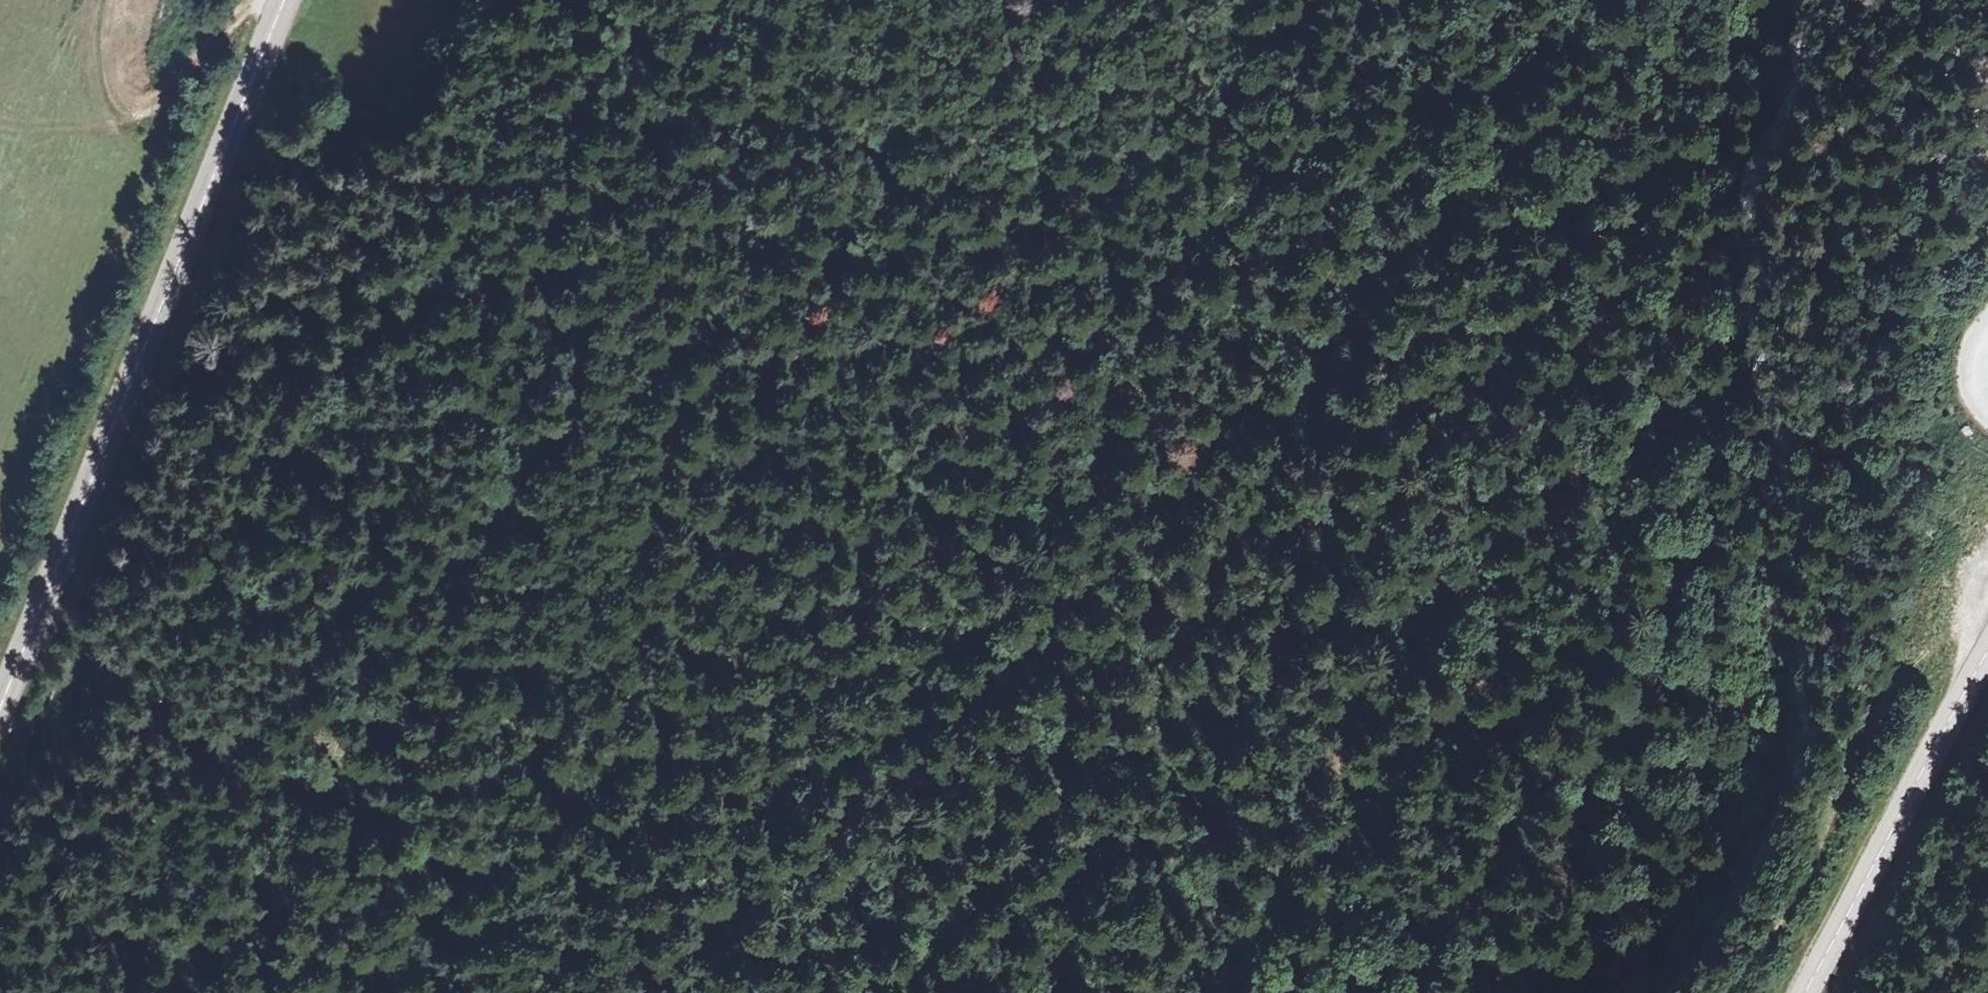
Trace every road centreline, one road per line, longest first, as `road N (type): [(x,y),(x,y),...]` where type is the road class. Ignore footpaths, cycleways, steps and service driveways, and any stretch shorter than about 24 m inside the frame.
road 1 (track): [(1242,992),(1427,607),(1349,258),(1179,632),(903,992)]
road 2 (tertiary): [(285,0),(0,718)]
road 3 (tertiary): [(1804,992),(1987,652)]

